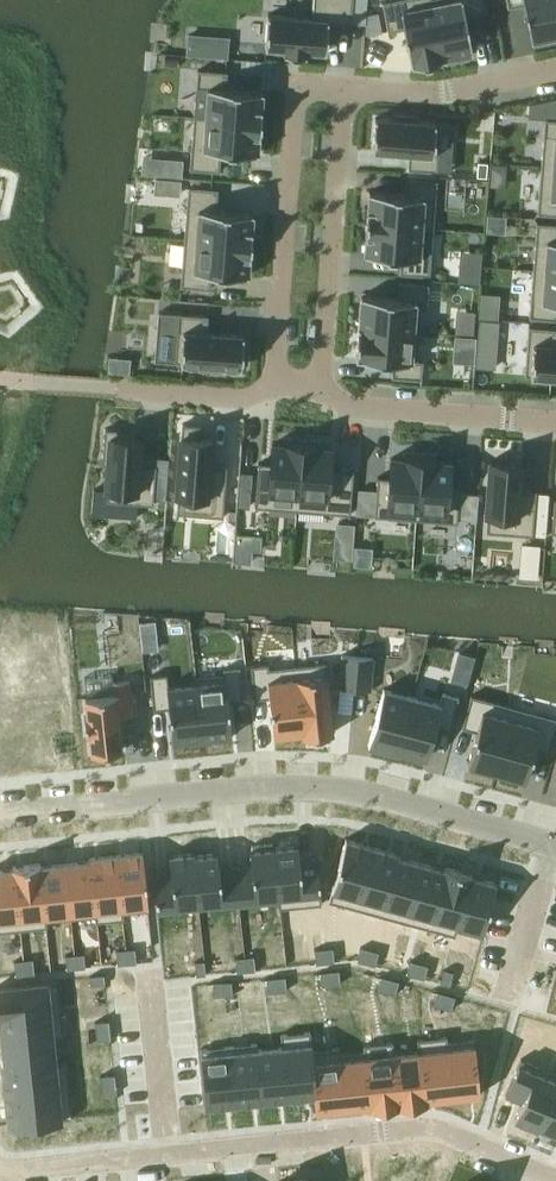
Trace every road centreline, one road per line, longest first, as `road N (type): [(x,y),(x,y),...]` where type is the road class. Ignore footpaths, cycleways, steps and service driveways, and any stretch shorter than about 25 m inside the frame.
road 1 (residential): [(0,817),(290,788),(353,792),(555,850)]
road 2 (residential): [(426,1130),(0,1173)]
road 3 (residential): [(347,87),(296,83),(272,386)]
road 4 (residential): [(322,389),(347,87)]
road 5 (residential): [(322,389),(358,407),(555,422)]
road 6 (residential): [(555,69),(447,91),(347,87)]
road 7 (residential): [(116,389),(227,397),(272,386)]
road 8 (residential): [(426,1130),(555,1178)]

